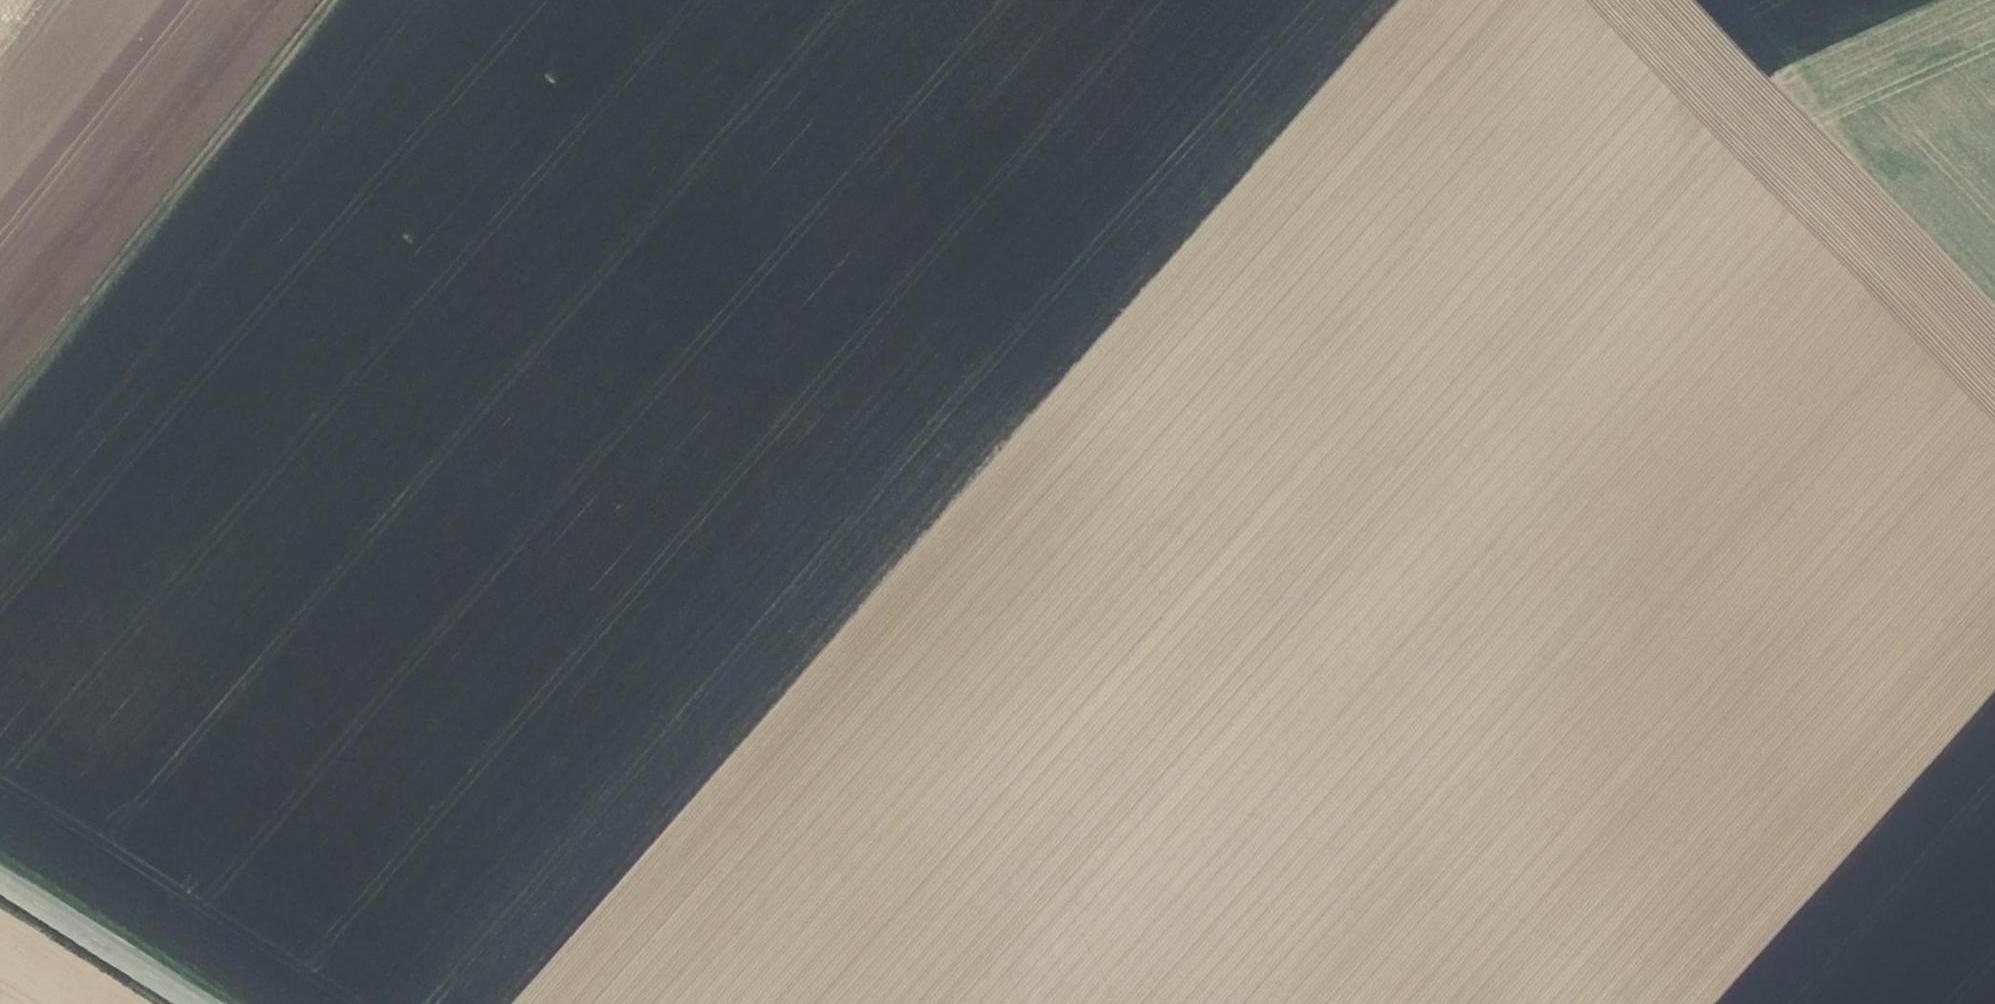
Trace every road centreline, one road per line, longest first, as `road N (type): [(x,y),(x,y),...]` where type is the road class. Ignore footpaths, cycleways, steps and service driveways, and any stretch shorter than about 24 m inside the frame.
road 1 (track): [(0,413),(344,0)]
road 2 (tertiary): [(0,880),(197,1003)]

